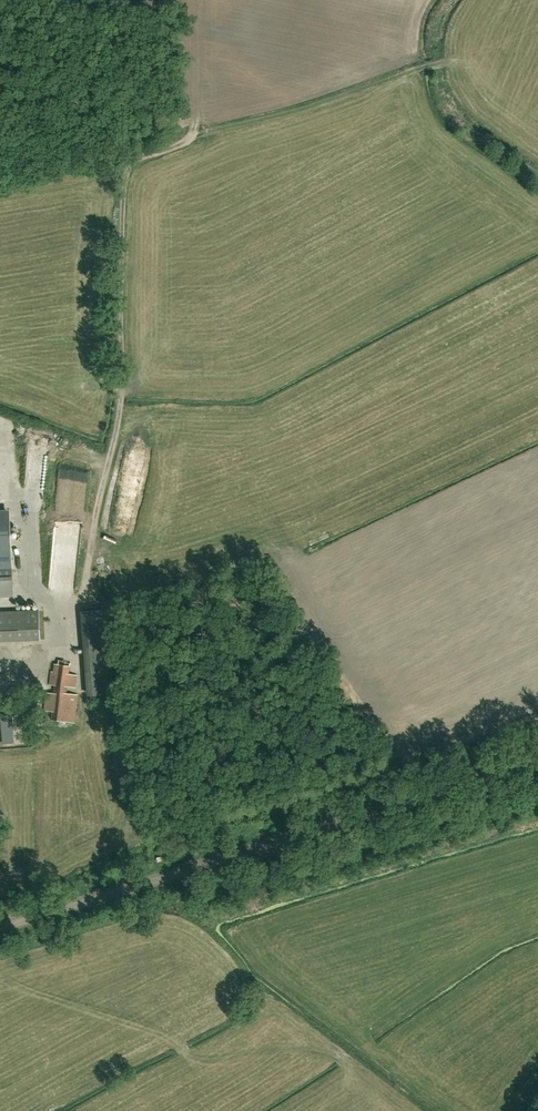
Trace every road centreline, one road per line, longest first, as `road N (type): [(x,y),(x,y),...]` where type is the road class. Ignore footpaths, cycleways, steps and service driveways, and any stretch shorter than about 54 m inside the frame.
road 1 (track): [(71,608),(114,399),(120,143),(0,107)]
road 2 (residential): [(0,928),(537,762)]
road 3 (track): [(122,157),(415,65)]

